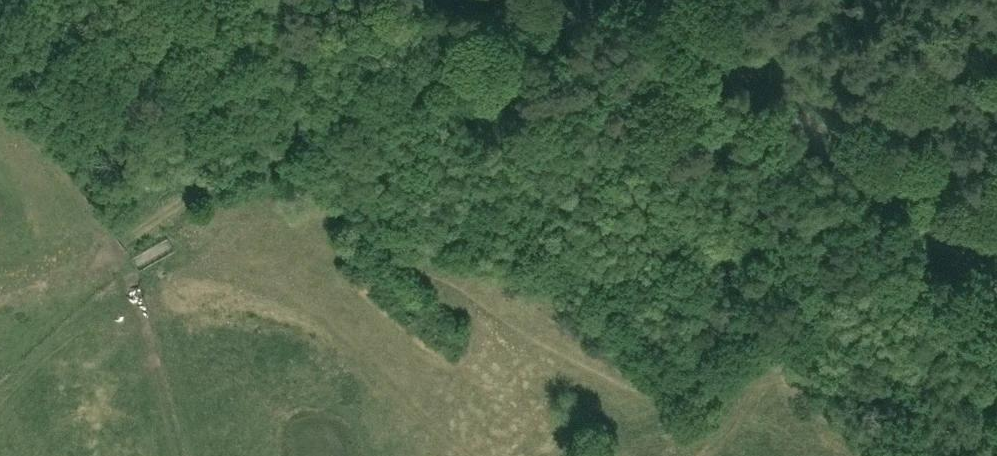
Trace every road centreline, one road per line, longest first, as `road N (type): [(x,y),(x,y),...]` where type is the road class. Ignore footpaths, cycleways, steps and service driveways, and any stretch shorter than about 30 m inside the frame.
road 1 (track): [(966,262),(868,301),(728,382),(622,411),(584,409),(533,375),(269,148)]
road 2 (unclassified): [(996,287),(647,0)]
road 3 (track): [(529,20),(489,31),(384,98),(269,148)]
road 4 (track): [(873,455),(772,362)]
road 5 (track): [(269,148),(167,213)]

